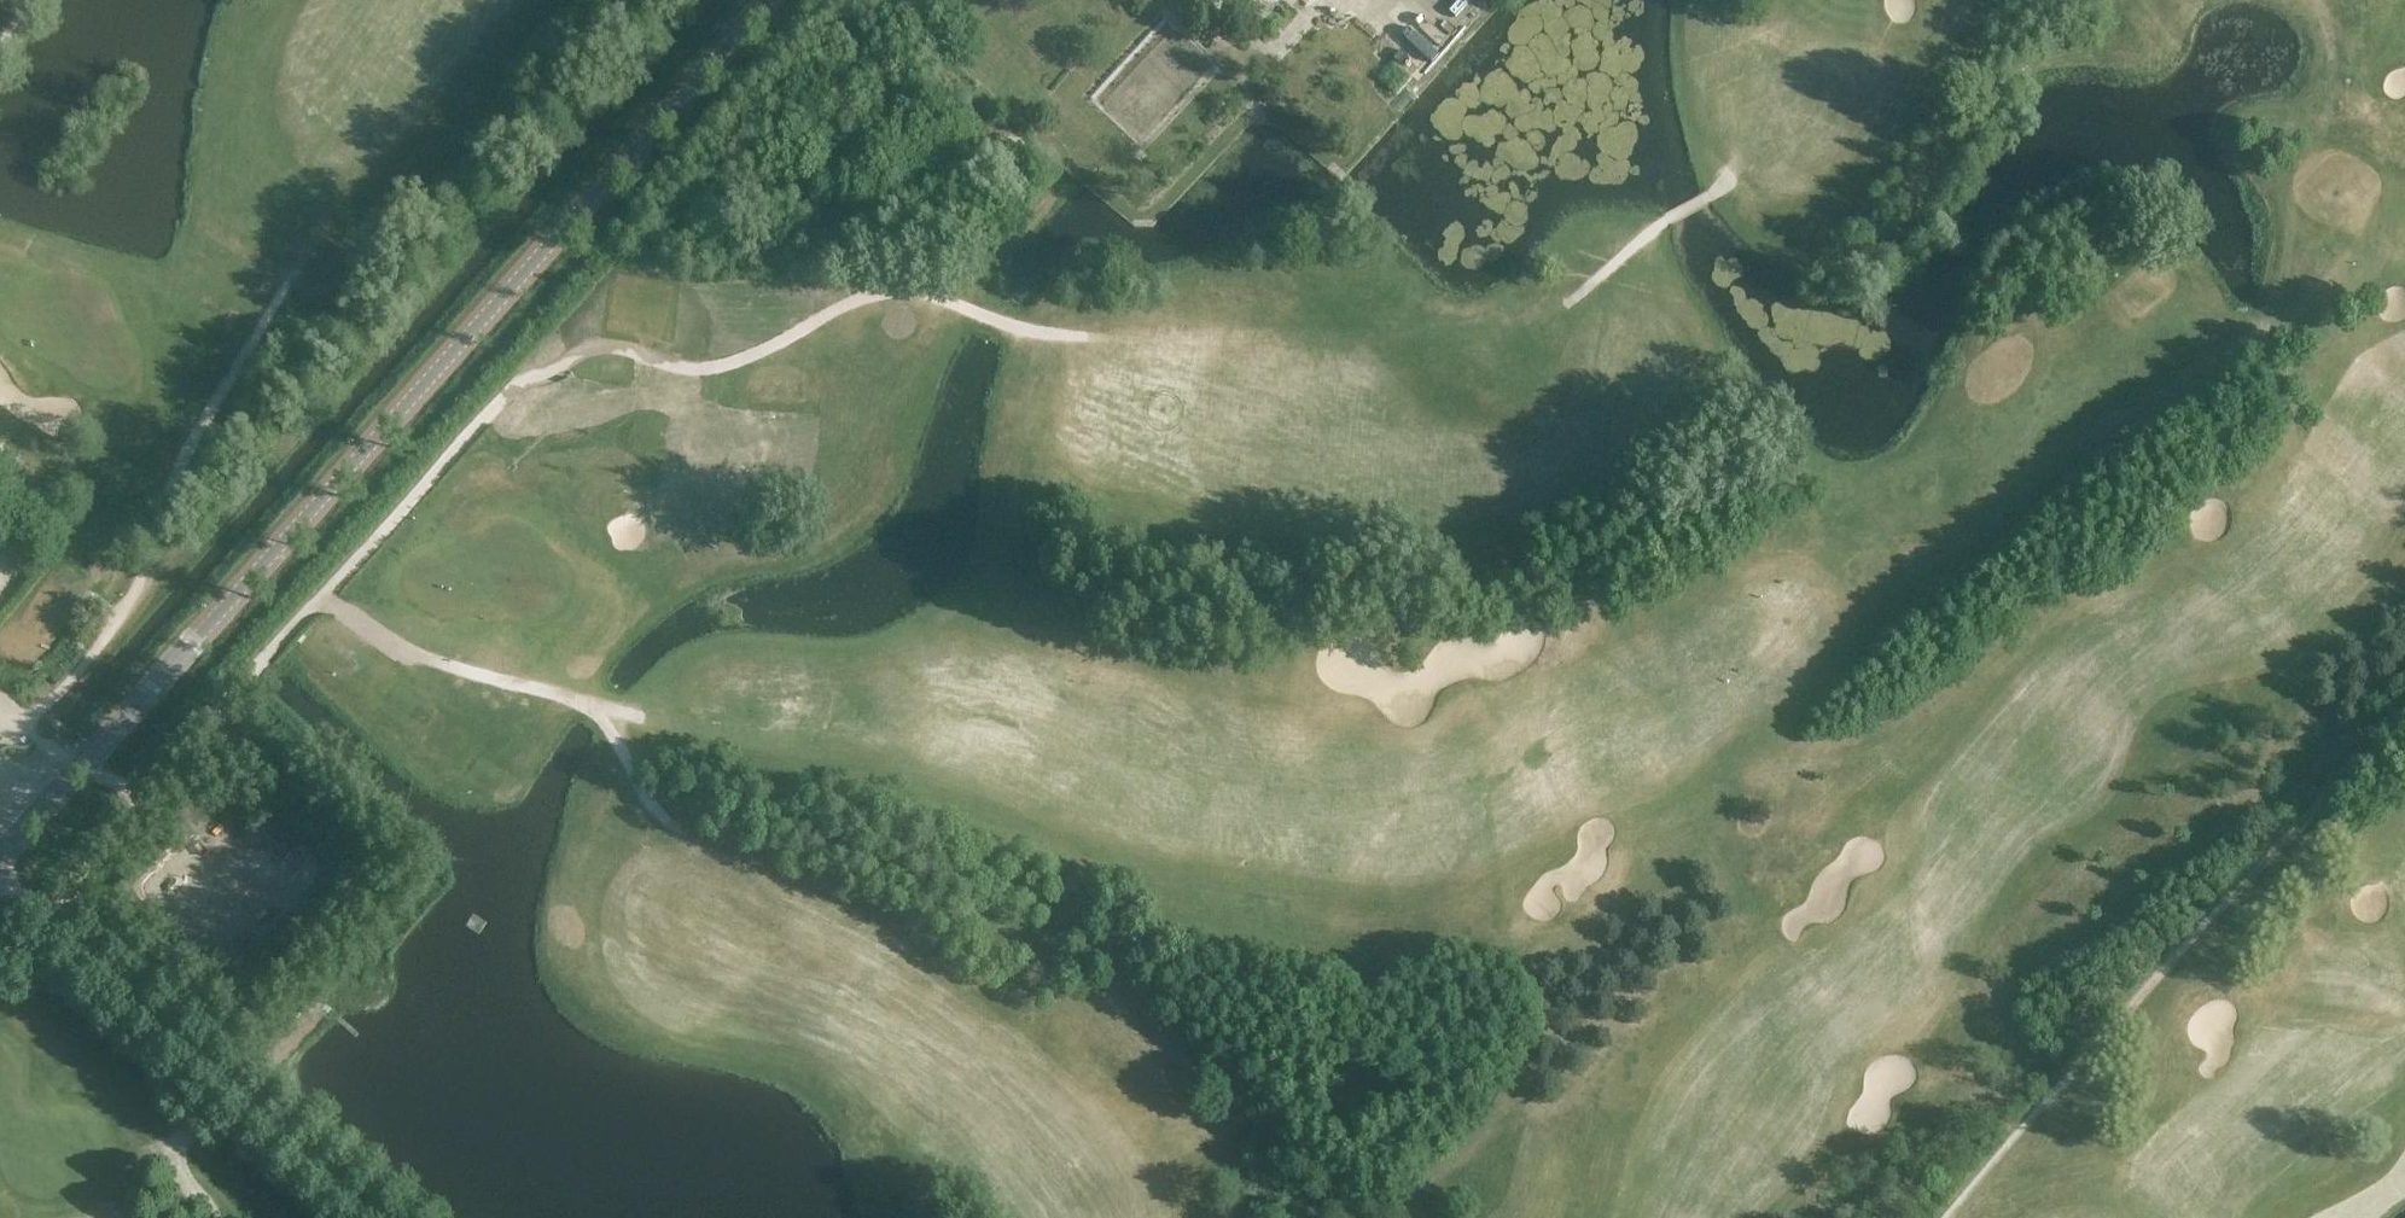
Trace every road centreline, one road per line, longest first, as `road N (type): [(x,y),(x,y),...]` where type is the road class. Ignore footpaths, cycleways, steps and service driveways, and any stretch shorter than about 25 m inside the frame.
road 1 (tertiary): [(0,853),(769,0)]
road 2 (track): [(315,1001),(177,1143),(173,1162),(215,1217)]

